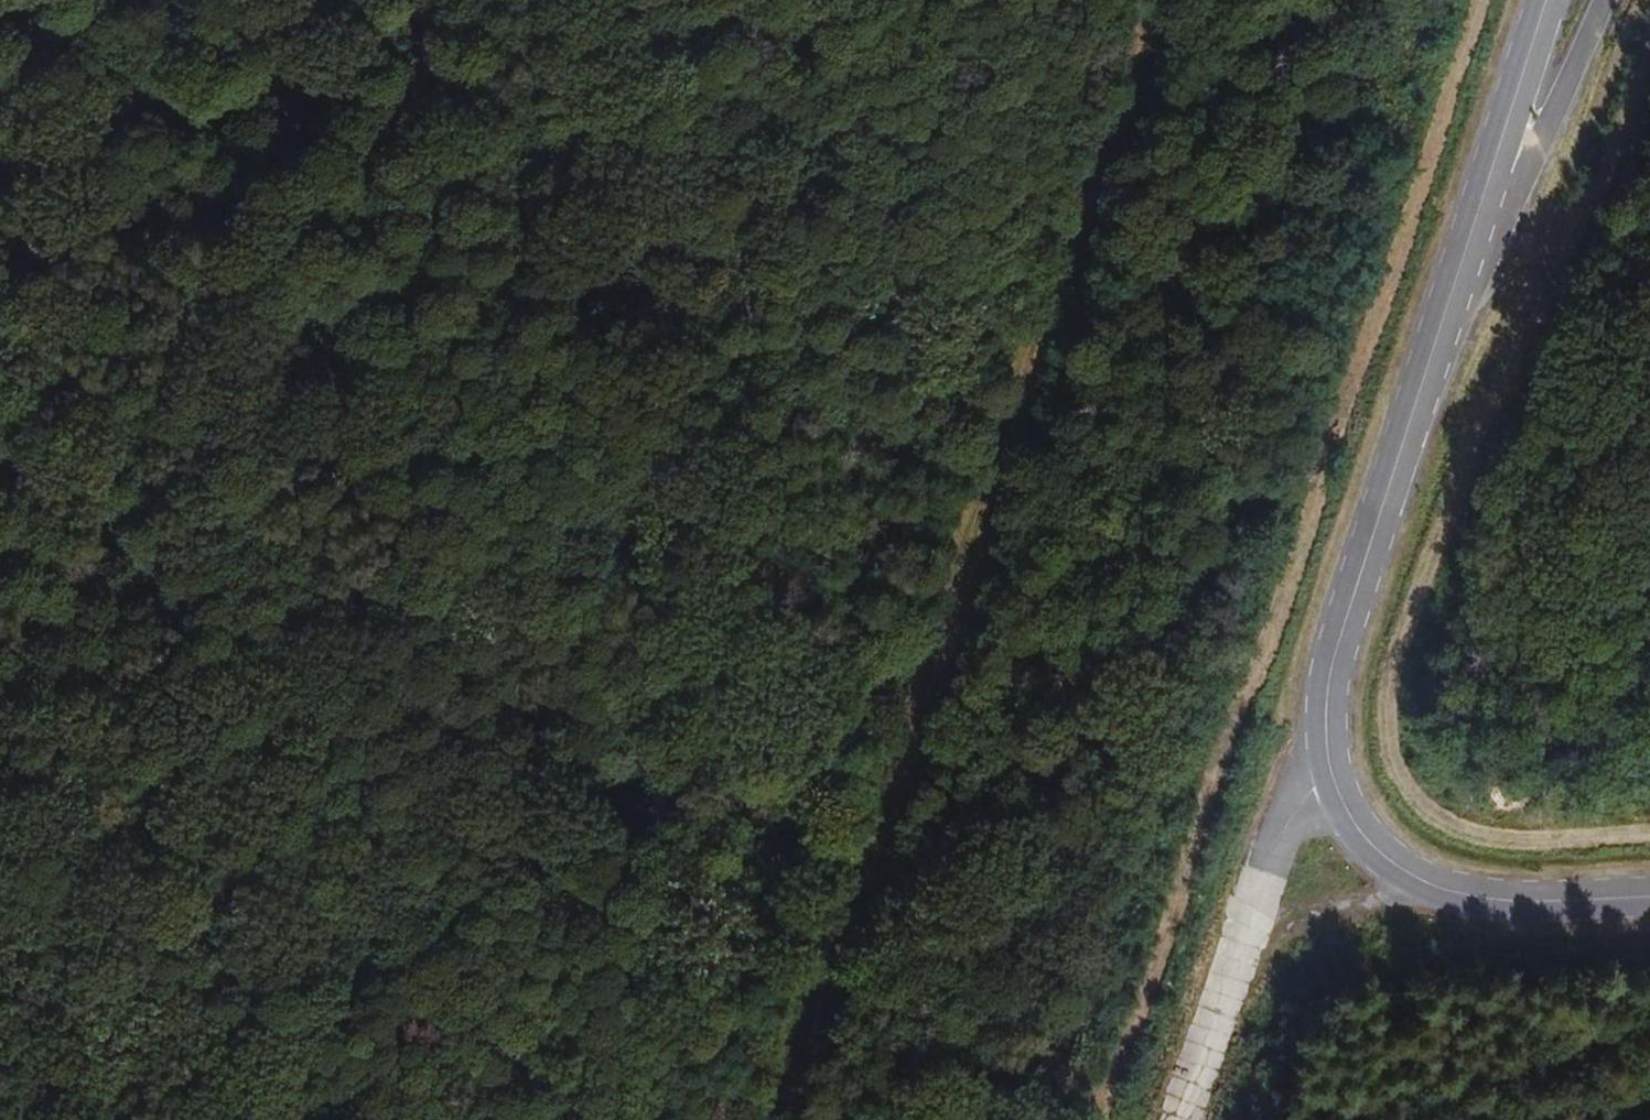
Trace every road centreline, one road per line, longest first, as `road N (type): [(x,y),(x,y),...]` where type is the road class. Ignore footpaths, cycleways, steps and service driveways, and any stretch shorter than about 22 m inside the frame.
road 1 (unclassified): [(1462,295),(1352,634),(1337,736),(1364,824),(1424,880),(1488,904),(1649,895)]
road 2 (unclassified): [(1462,295),(1597,0)]
road 3 (unclassified): [(1557,0),(1462,295)]

